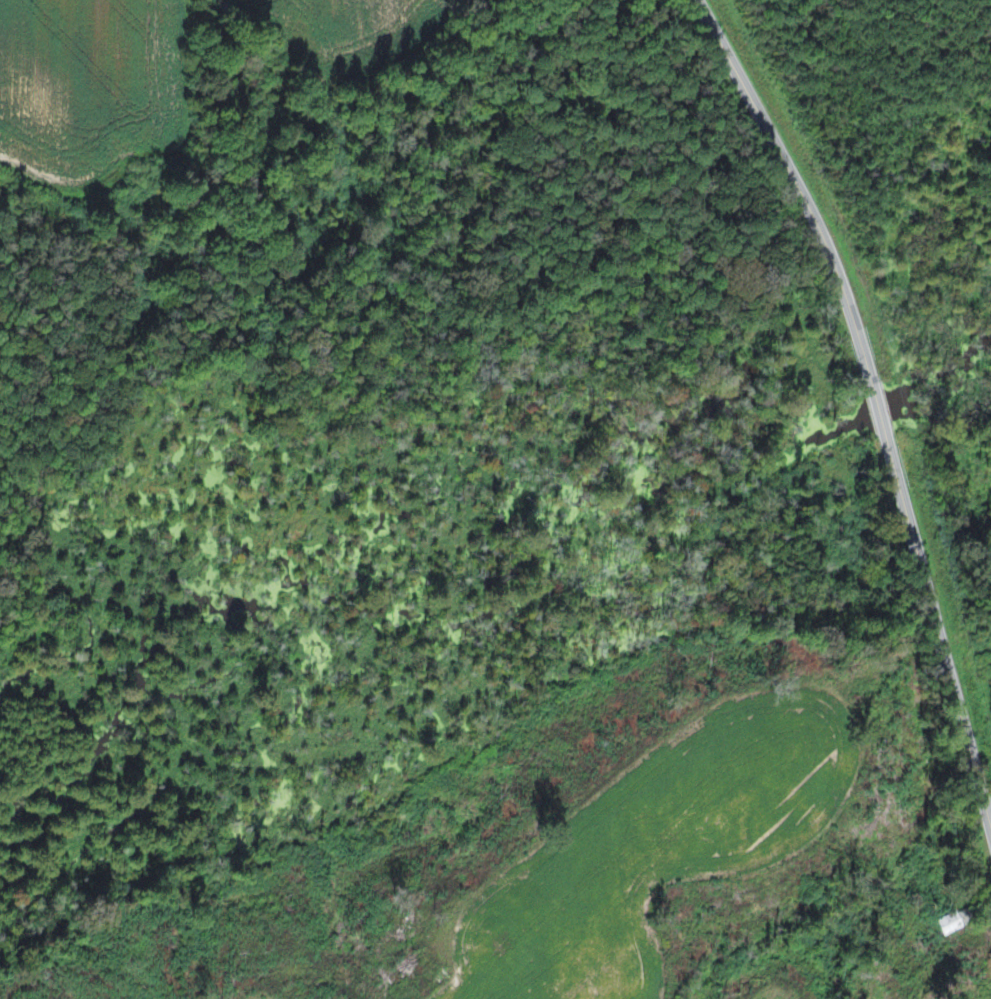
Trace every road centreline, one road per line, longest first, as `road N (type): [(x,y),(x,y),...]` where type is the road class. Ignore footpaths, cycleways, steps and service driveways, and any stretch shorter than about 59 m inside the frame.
road 1 (residential): [(990,822),(887,444)]
road 2 (residential): [(871,384),(814,218),(718,34)]

